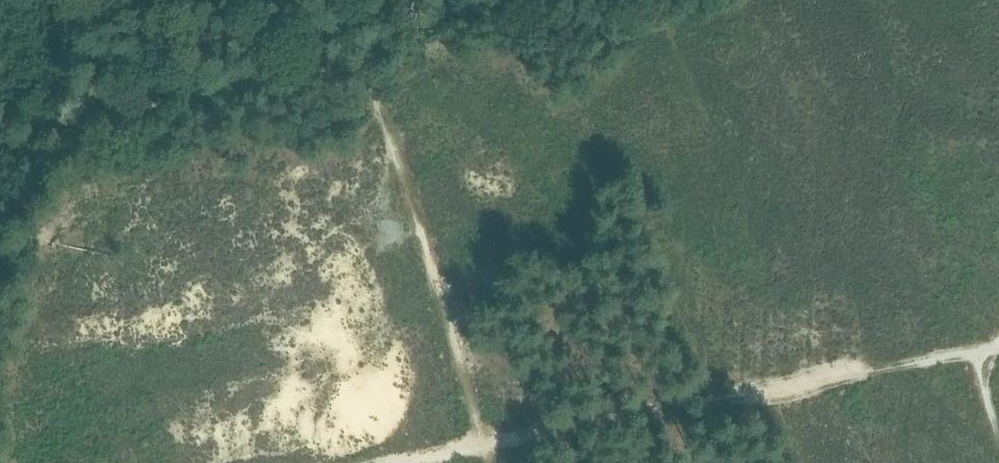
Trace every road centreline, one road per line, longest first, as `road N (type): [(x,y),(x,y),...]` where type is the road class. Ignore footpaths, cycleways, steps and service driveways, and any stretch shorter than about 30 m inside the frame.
road 1 (track): [(301,63),(0,153)]
road 2 (track): [(507,0),(301,63)]

